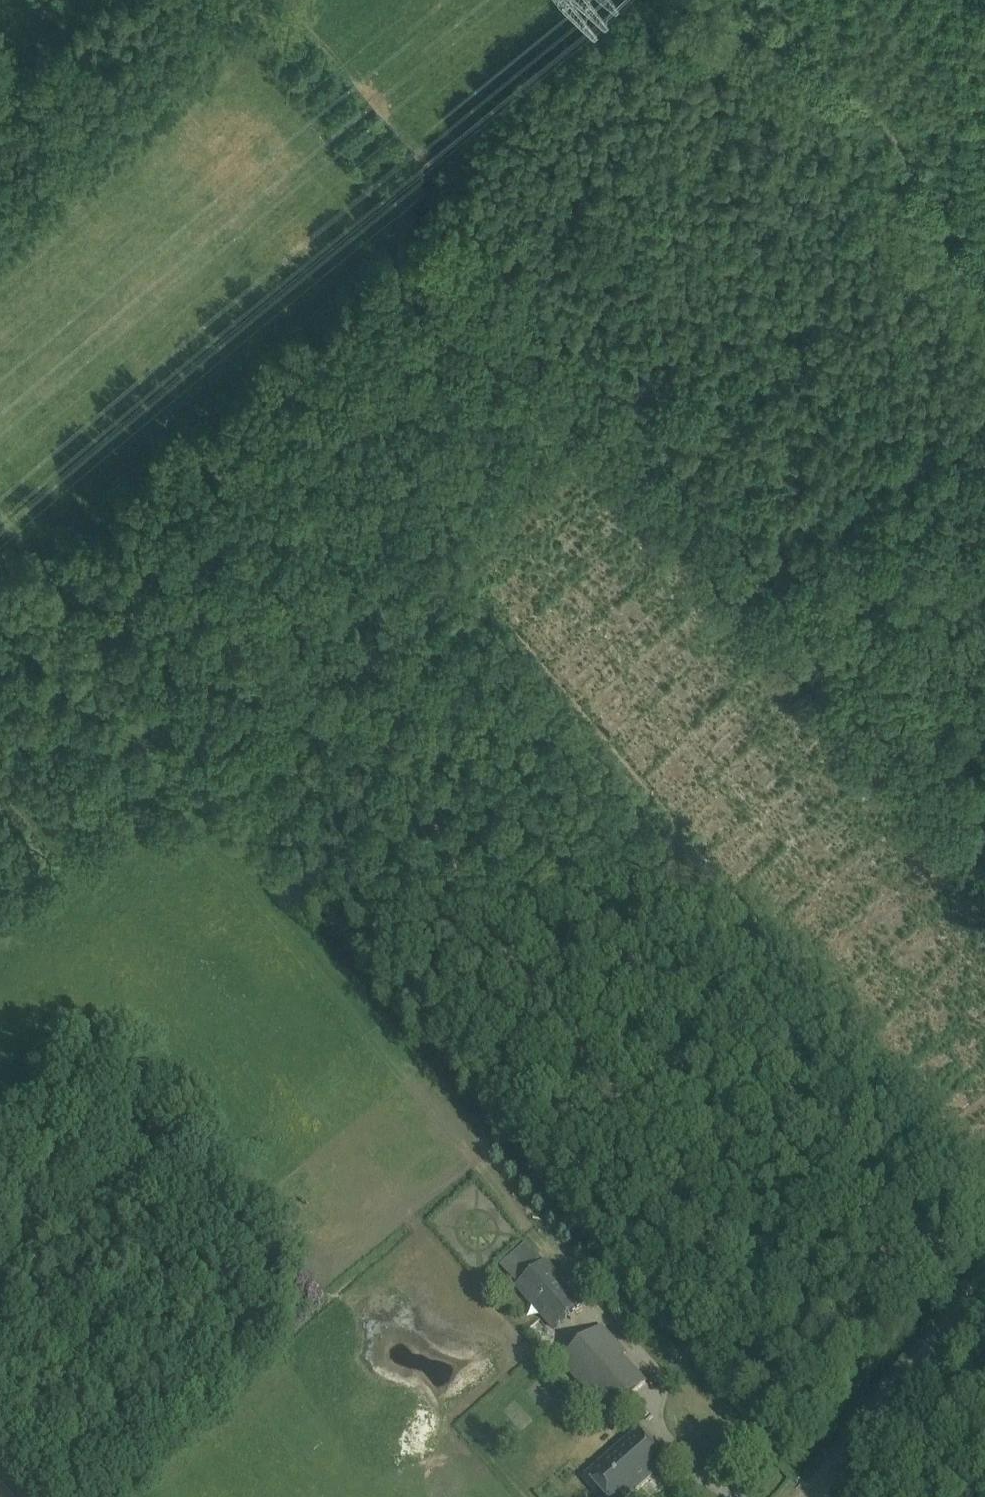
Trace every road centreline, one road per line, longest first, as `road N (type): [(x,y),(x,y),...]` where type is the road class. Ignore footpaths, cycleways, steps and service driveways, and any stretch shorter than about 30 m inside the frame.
road 1 (track): [(249,0),(618,438)]
road 2 (track): [(618,438),(984,850)]
road 3 (track): [(984,252),(772,0)]
road 4 (unclassified): [(809,1495),(984,1285)]

